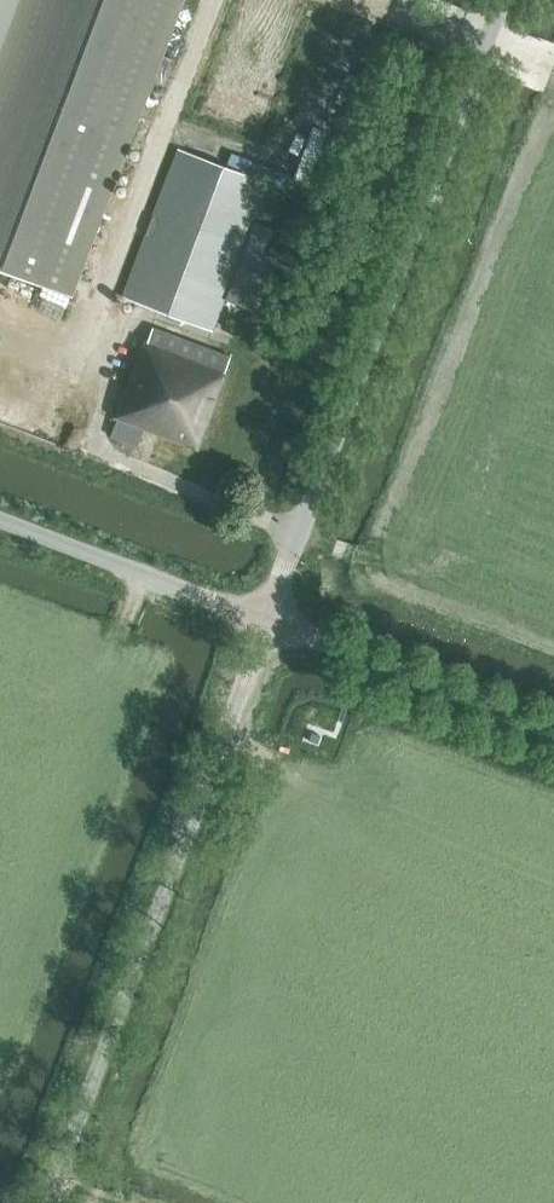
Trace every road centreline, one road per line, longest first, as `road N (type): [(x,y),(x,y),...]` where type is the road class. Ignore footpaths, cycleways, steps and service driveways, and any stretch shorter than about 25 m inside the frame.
road 1 (unclassified): [(265,619),(506,0)]
road 2 (unclassified): [(46,1202),(265,619)]
road 3 (unclassified): [(553,729),(265,619)]
road 4 (unclassified): [(265,619),(0,518)]
road 5 (track): [(552,71),(370,0)]

